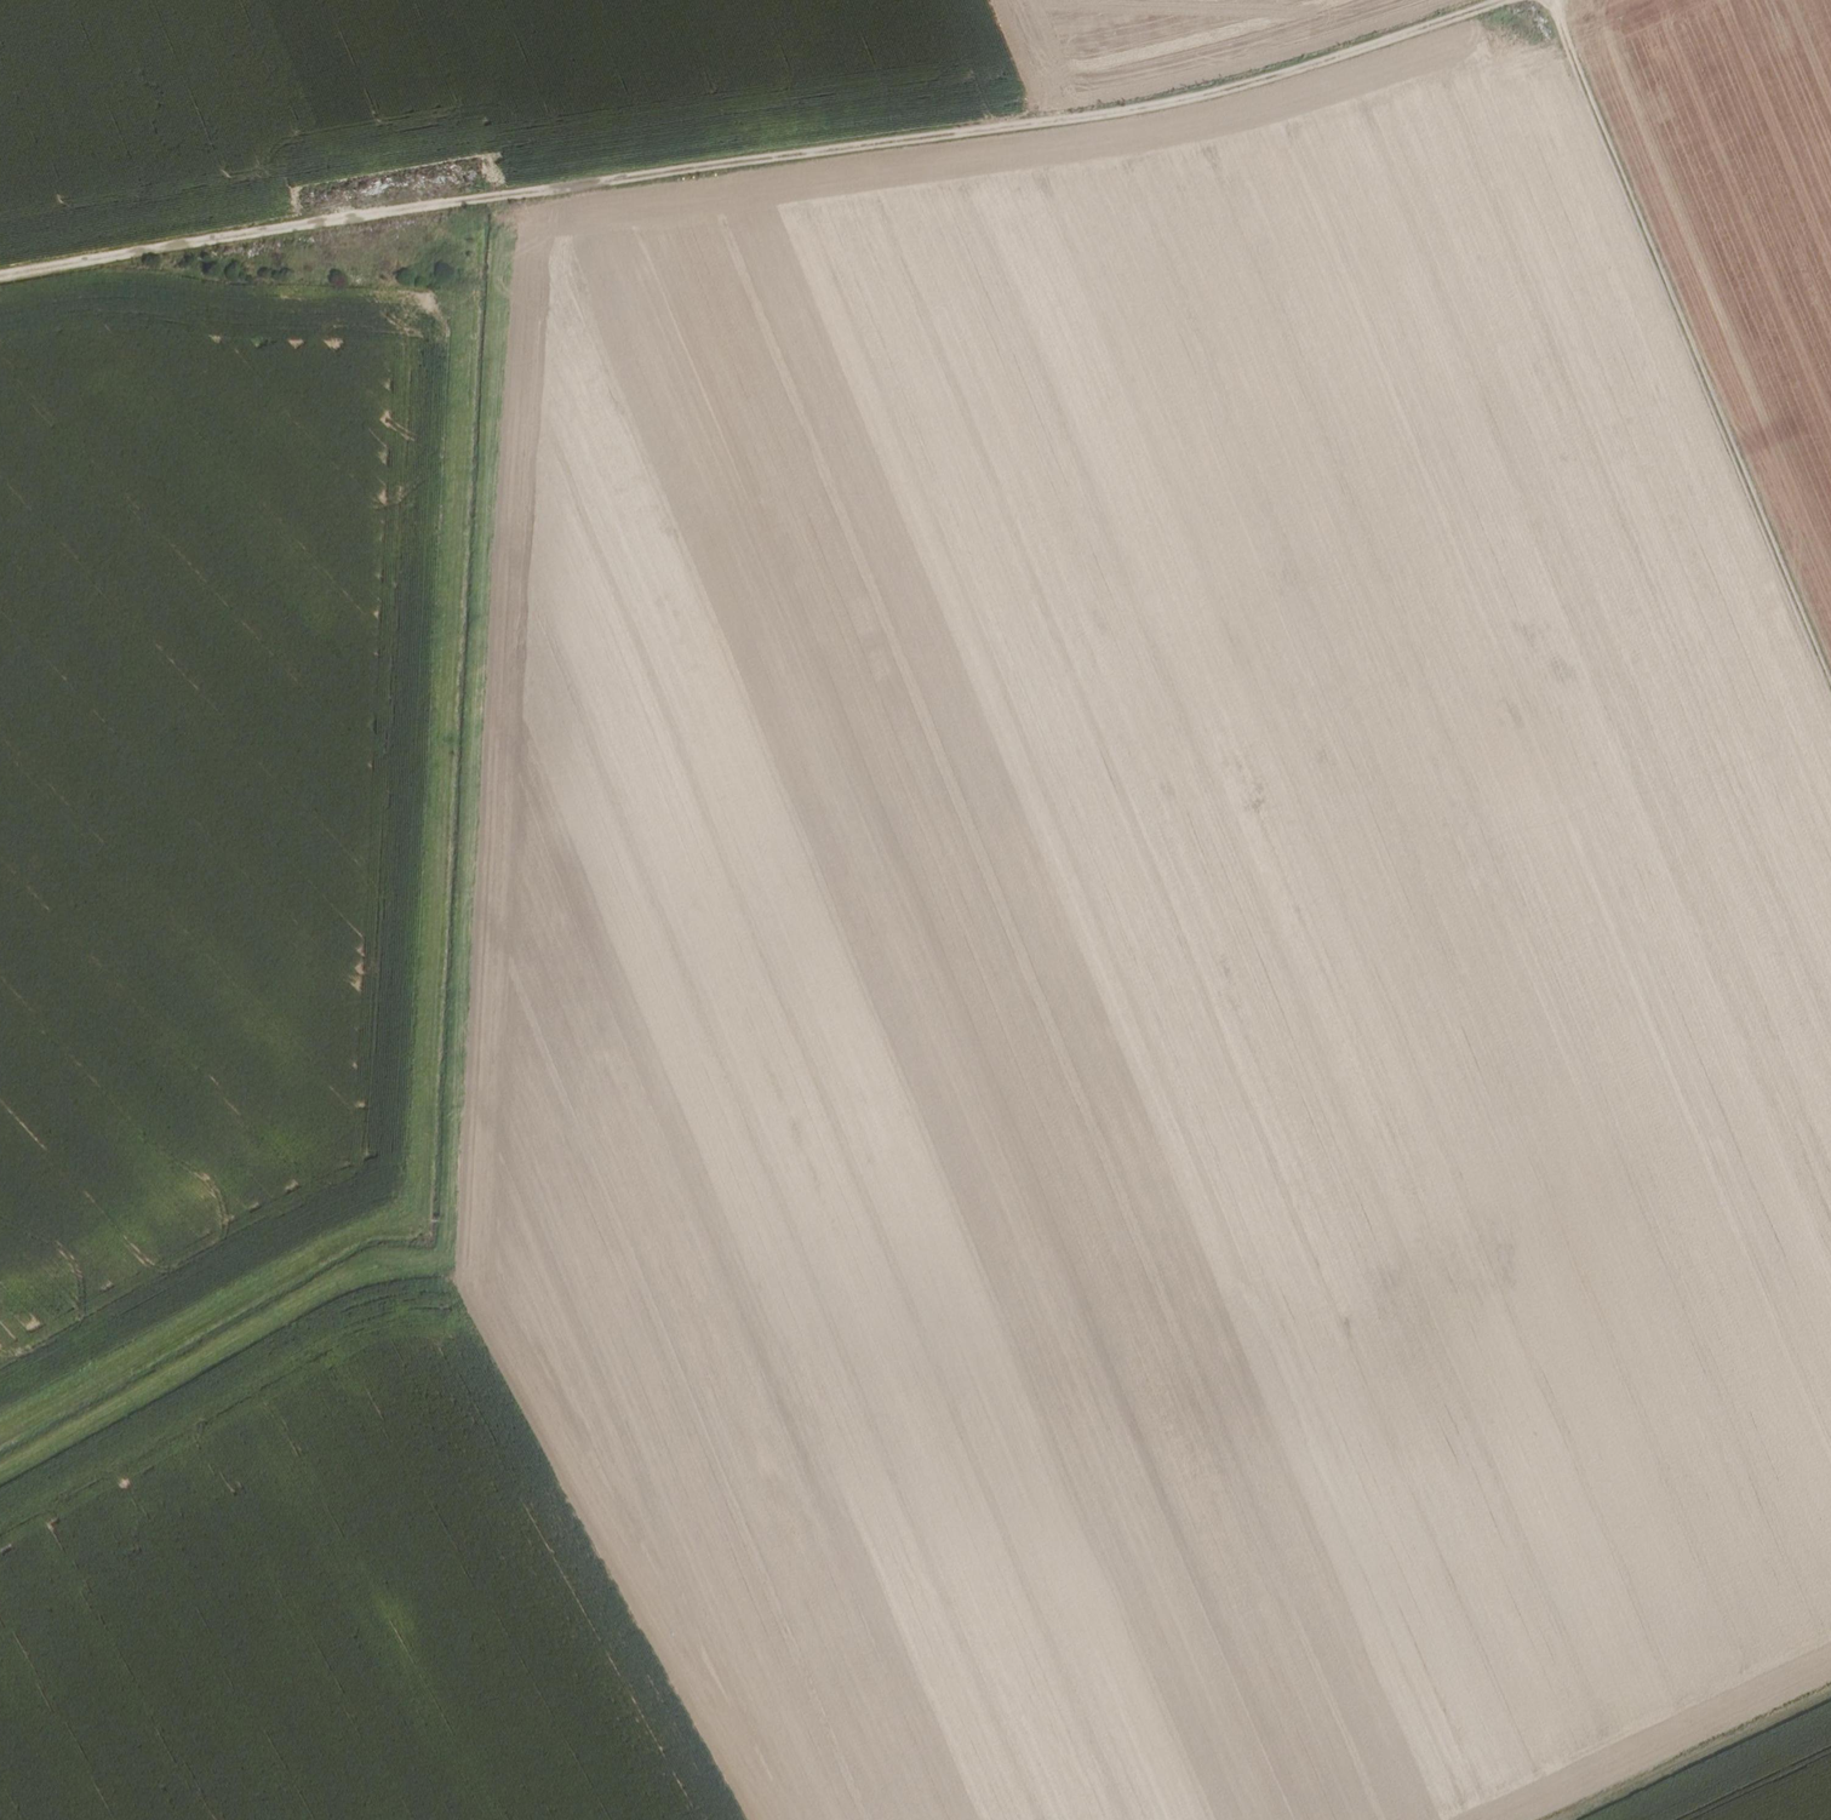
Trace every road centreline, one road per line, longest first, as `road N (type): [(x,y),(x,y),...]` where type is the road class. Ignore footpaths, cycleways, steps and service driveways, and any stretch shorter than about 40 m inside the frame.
road 1 (track): [(1515,0),(1175,104),(1054,126),(471,198),(0,280)]
road 2 (track): [(1543,0),(1830,699)]
road 3 (track): [(1574,1819),(1830,1699)]

